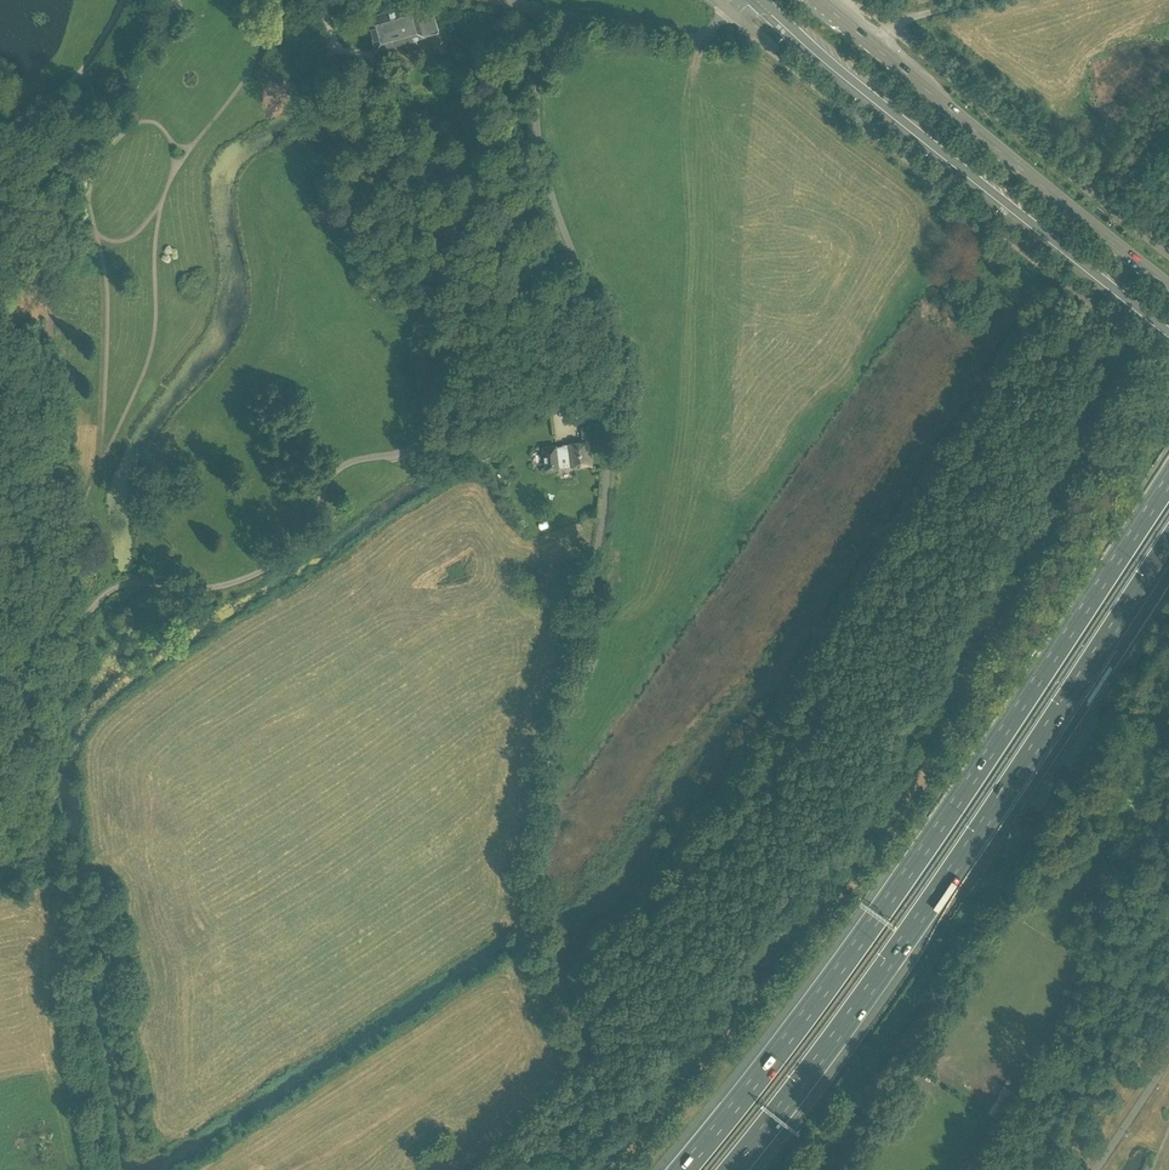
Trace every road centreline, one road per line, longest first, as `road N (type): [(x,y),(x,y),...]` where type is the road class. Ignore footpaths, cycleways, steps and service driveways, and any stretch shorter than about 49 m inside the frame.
road 1 (motorway): [(1168,481),(897,887),(683,1169)]
road 2 (motorway): [(732,1169),(924,912),(1168,544)]
road 3 (secondary): [(763,0),(1168,333)]
road 4 (unclassified): [(1168,254),(893,27),(875,47)]
road 5 (secondary): [(1168,287),(875,47)]
road 6 (track): [(471,384),(480,320),(463,256),(346,159)]
road 7 (track): [(346,159),(320,87),(332,34),(320,0)]

